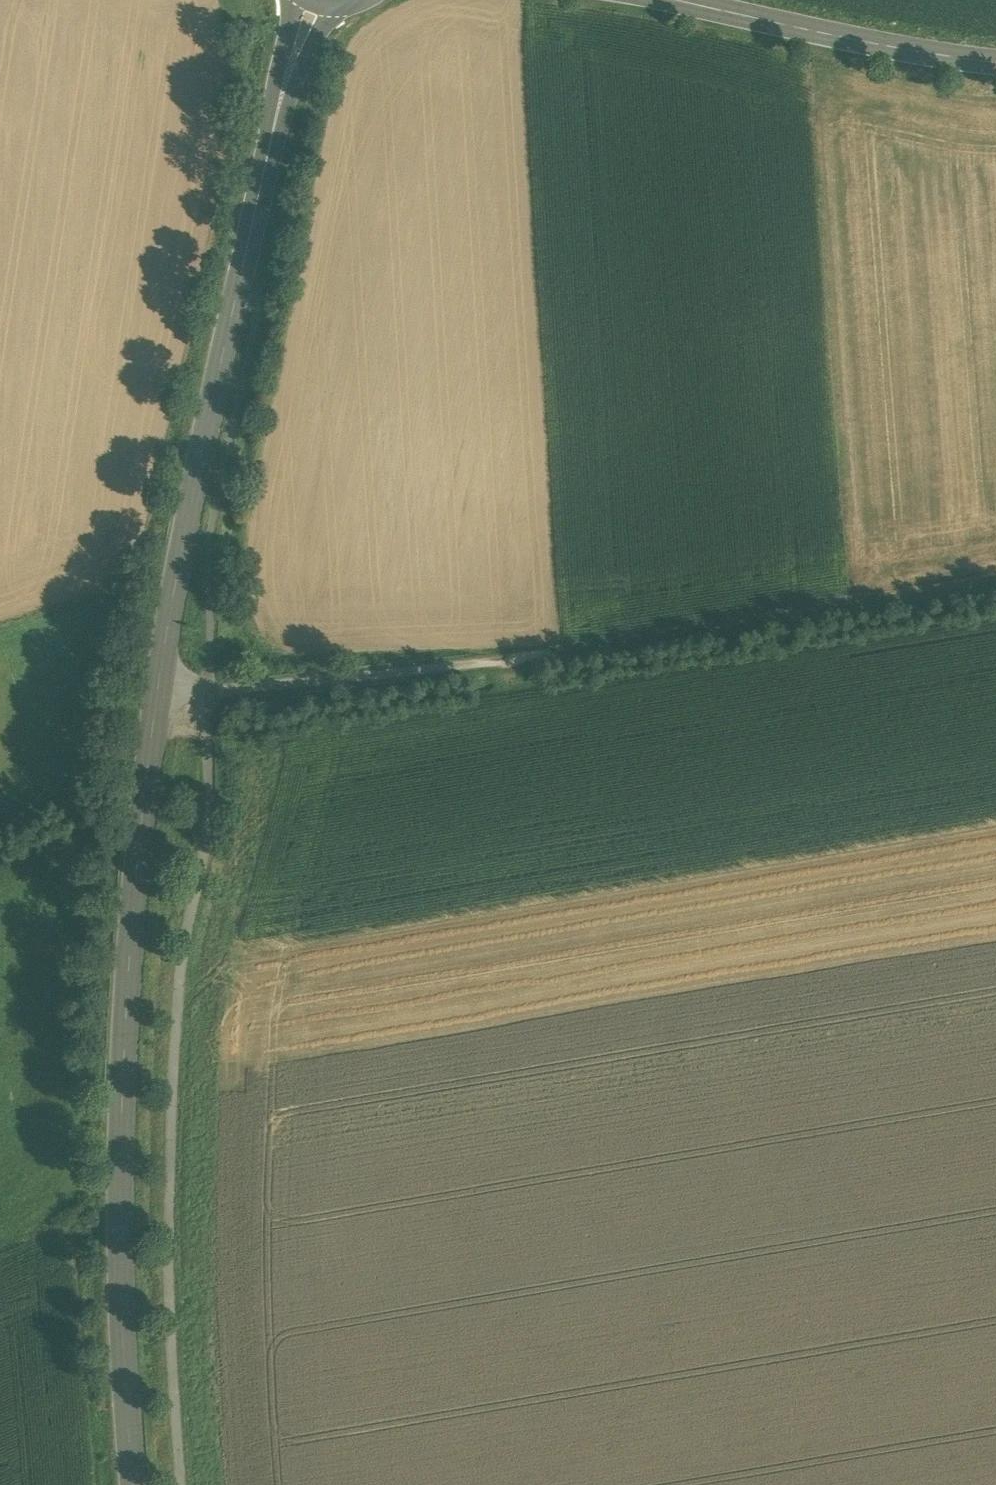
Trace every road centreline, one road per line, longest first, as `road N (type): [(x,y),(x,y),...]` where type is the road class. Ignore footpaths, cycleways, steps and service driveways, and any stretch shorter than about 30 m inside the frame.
road 1 (tertiary): [(315,0),(237,289),(169,625),(136,854),(121,1202),(133,1484)]
road 2 (track): [(212,696),(344,686),(995,586)]
road 3 (tertiary): [(649,0),(890,52),(995,65)]

